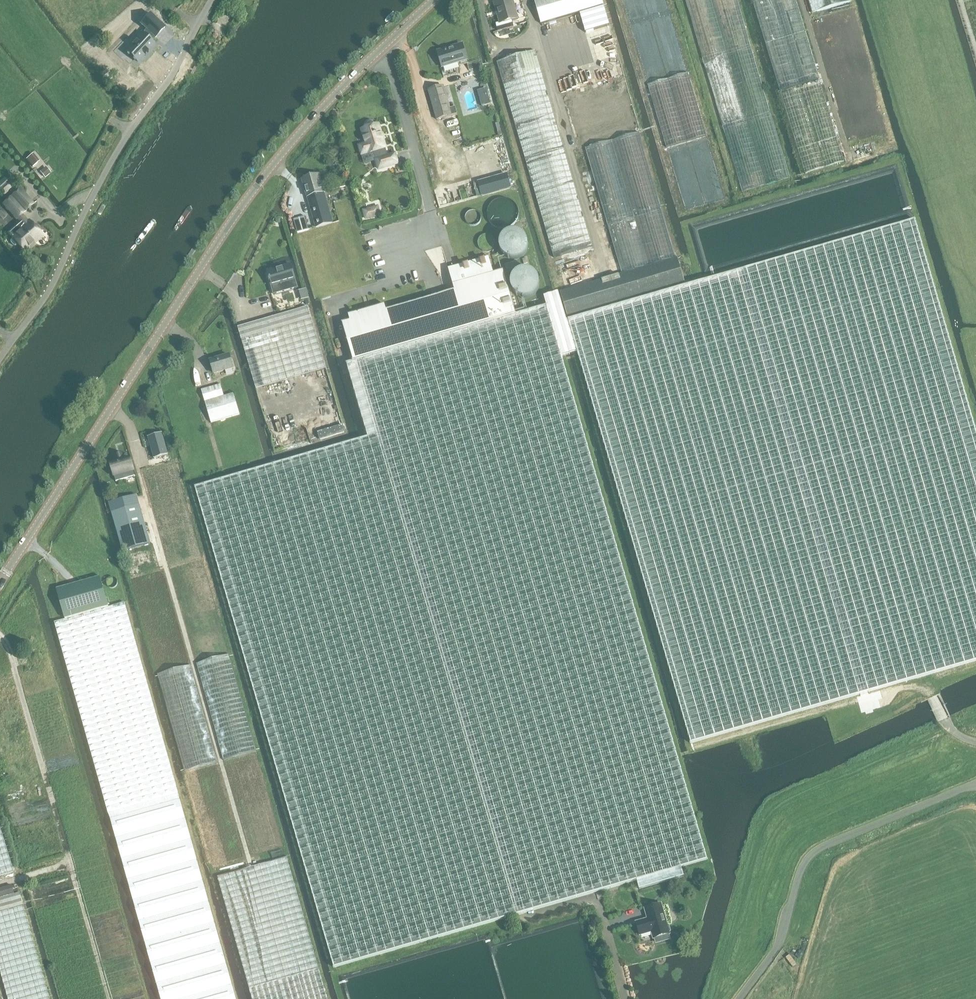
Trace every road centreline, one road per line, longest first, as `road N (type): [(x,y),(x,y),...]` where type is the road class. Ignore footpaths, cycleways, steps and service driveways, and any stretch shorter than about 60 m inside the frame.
road 1 (tertiary): [(0,581),(235,214),(346,81),(433,0)]
road 2 (unclassified): [(0,357),(55,280),(94,192),(212,0)]
road 3 (track): [(0,635),(109,998)]

